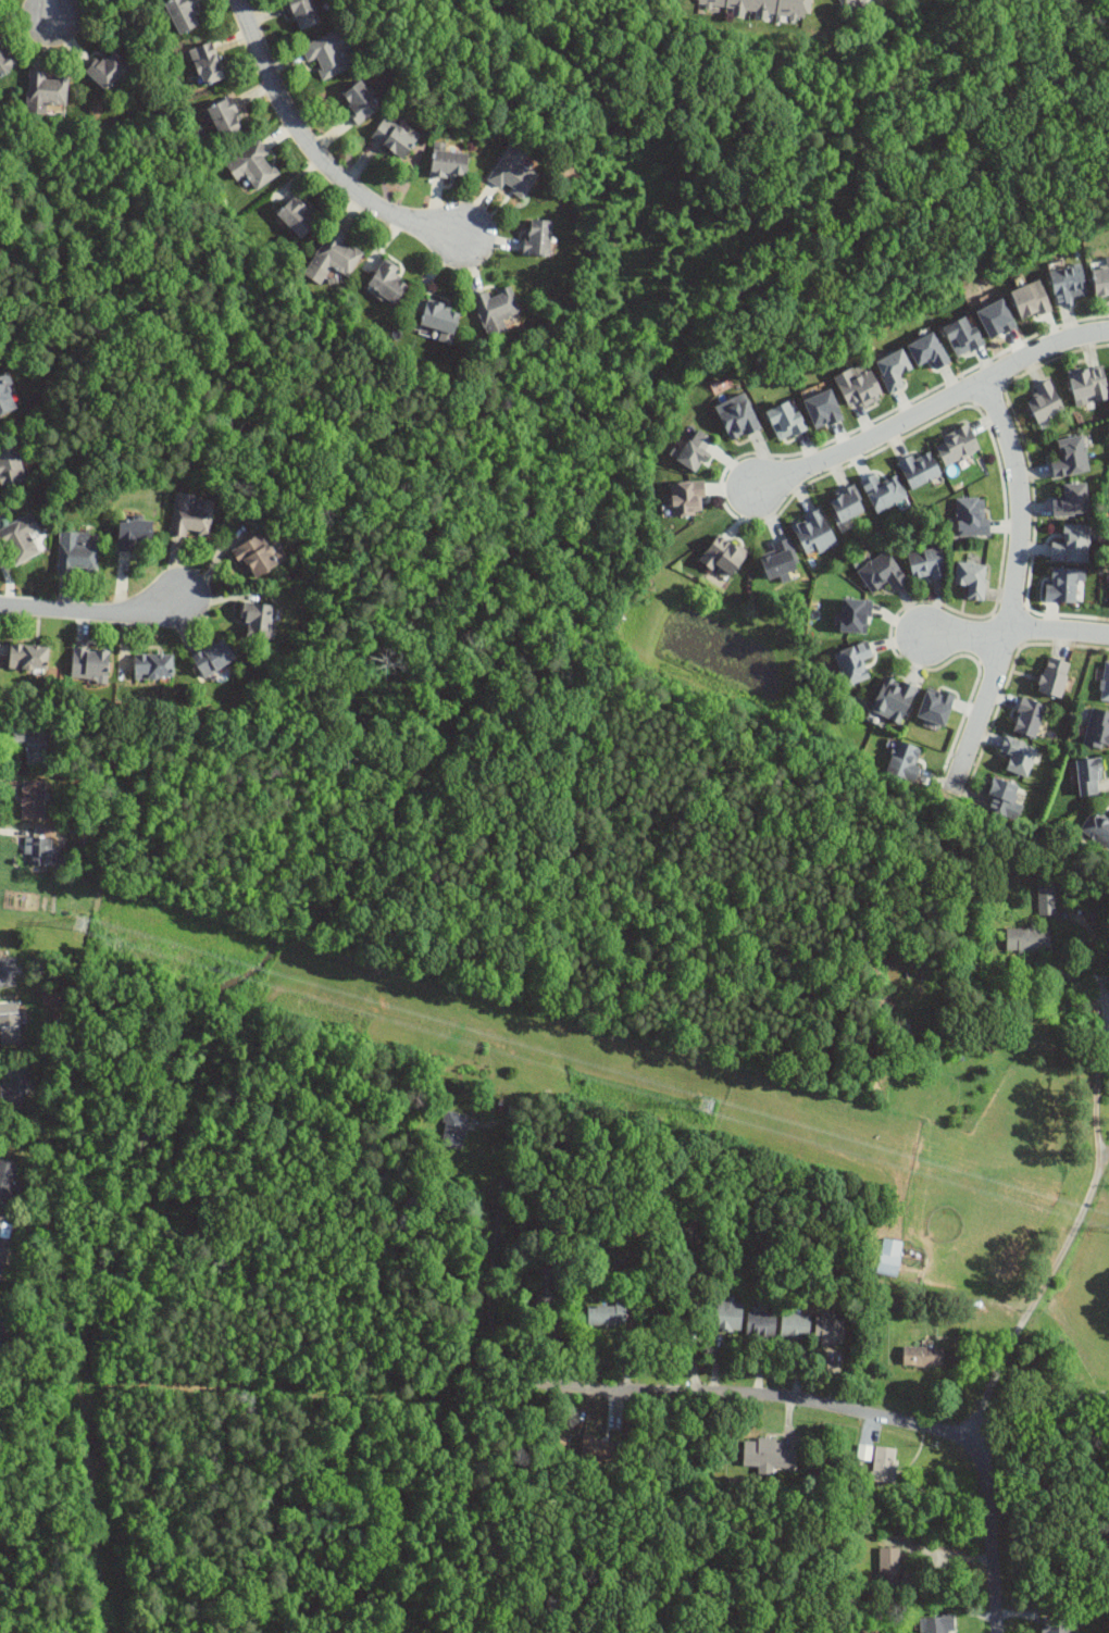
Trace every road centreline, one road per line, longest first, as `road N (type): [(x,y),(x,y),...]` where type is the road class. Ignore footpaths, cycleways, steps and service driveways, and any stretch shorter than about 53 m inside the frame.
road 1 (residential): [(996,1632),(985,1473),(969,1437),(770,1394),(605,1391),(521,1378),(498,1345),(491,1308),(511,1114)]
road 2 (residential): [(983,379),(1019,483),(1019,553),(994,675),(949,794)]
road 3 (residential): [(1108,330),(1055,342),(756,493)]
road 4 (residential): [(236,0),(273,89),(339,180),(384,211),(459,236)]
road 5 (residential): [(106,1632),(75,1375)]
road 6 (residential): [(1108,633),(1034,627),(922,636)]
road 7 (residential): [(0,602),(132,614),(176,603)]

